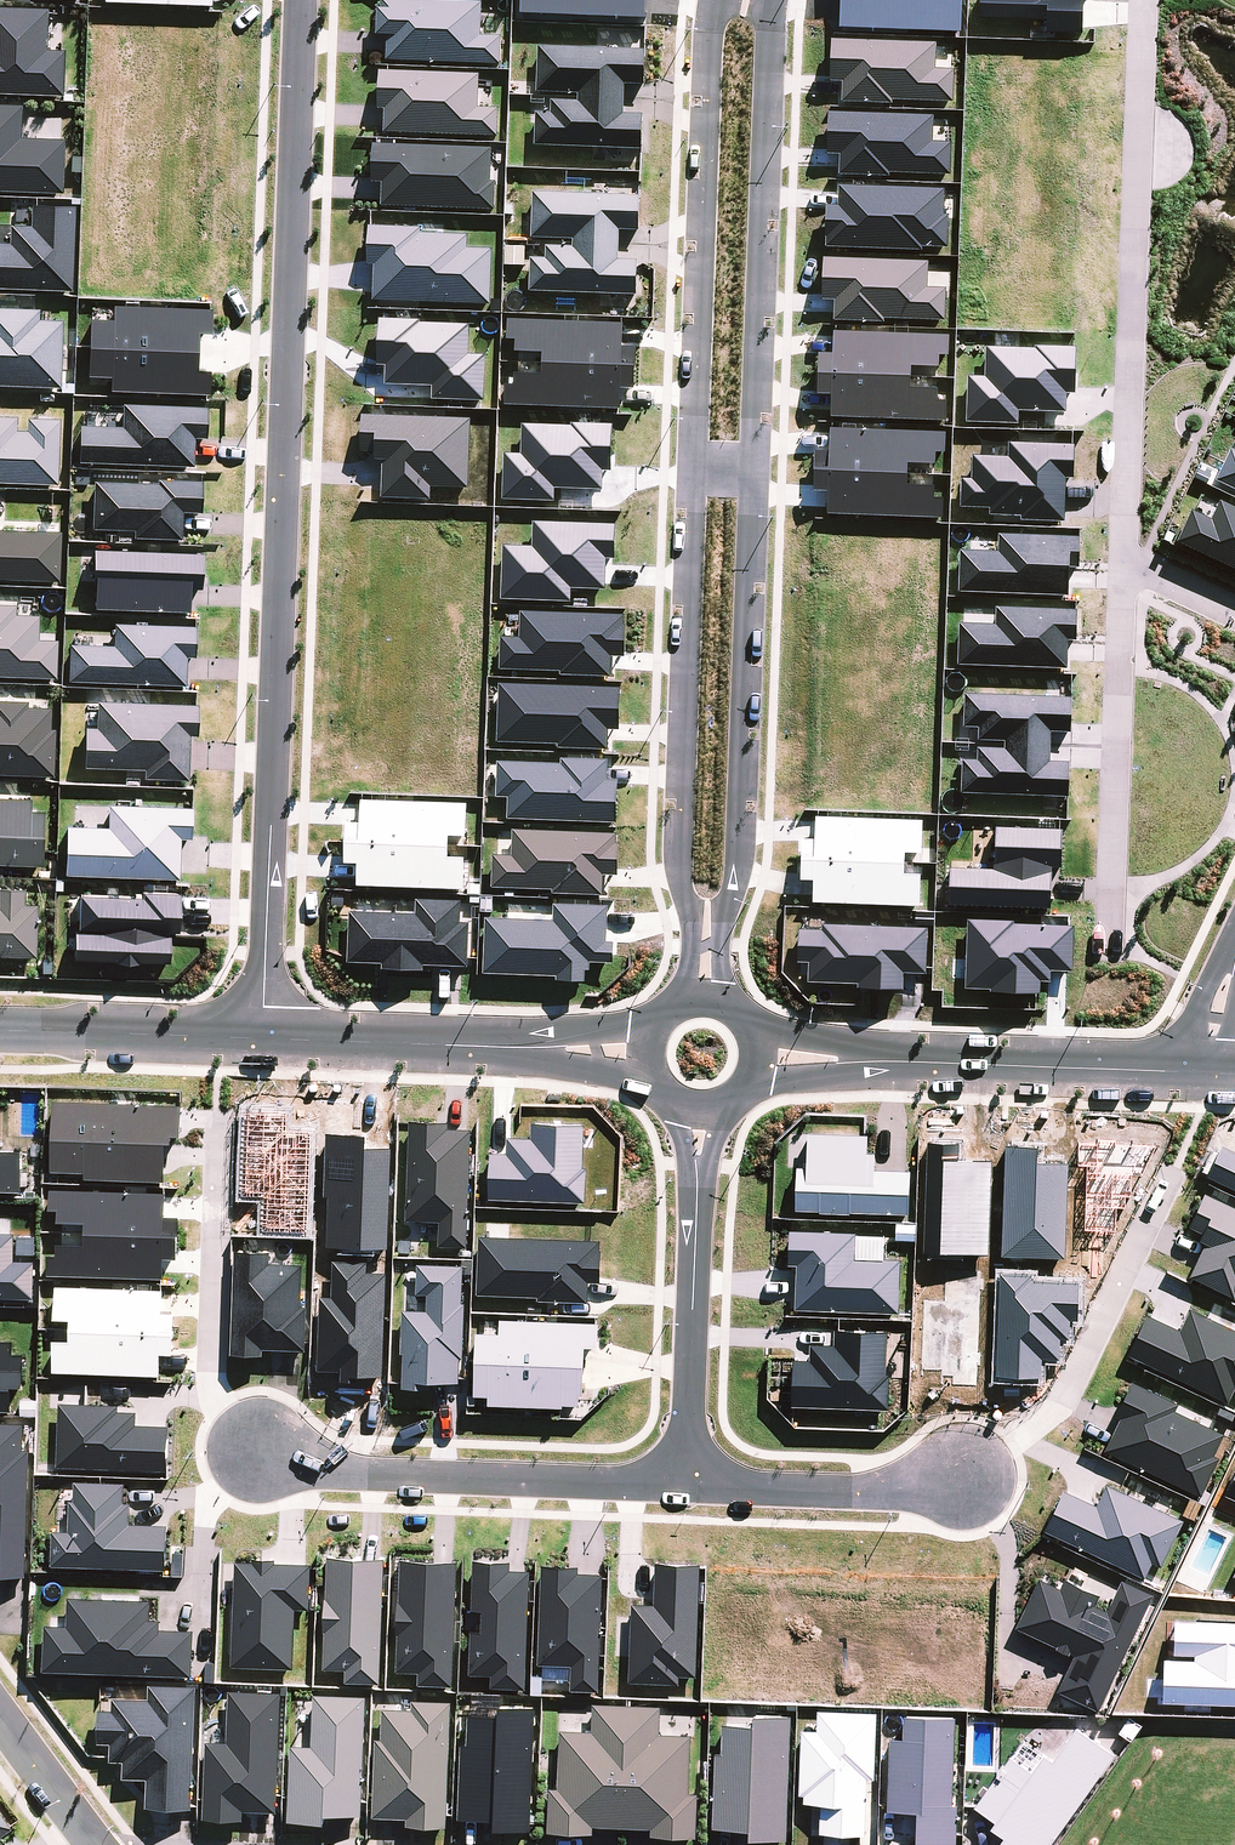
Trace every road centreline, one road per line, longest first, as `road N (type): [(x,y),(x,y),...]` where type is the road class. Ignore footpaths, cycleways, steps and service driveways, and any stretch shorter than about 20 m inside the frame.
road 1 (residential): [(301,0),(261,1040)]
road 2 (residential): [(1122,555),(1144,0)]
road 3 (residential): [(686,1001),(690,917),(675,866),(694,474)]
road 4 (residential): [(752,476),(738,854),(724,917),(722,1003)]
road 5 (residential): [(770,0),(752,476)]
road 6 (residential): [(694,474),(710,0)]
road 7 (residential): [(756,1058),(1209,1074)]
road 8 (residential): [(265,1457),(366,1476),(687,1484)]
road 9 (residential): [(1107,962),(1122,555)]
road 10 (residential): [(261,1040),(646,1052)]
road 11 (residential): [(1176,1168),(1060,1406),(963,1475)]
road 12 (residential): [(698,1108),(687,1484)]
road 13 (residential): [(219,1135),(228,1389),(238,1427),(265,1457)]
road 14 (residential): [(687,1484),(860,1493),(963,1475)]
road 15 (residential): [(0,1032),(261,1040)]
road 16 (residential): [(97,1844),(0,1714)]
road 17 (residential): [(1122,555),(1234,610)]

